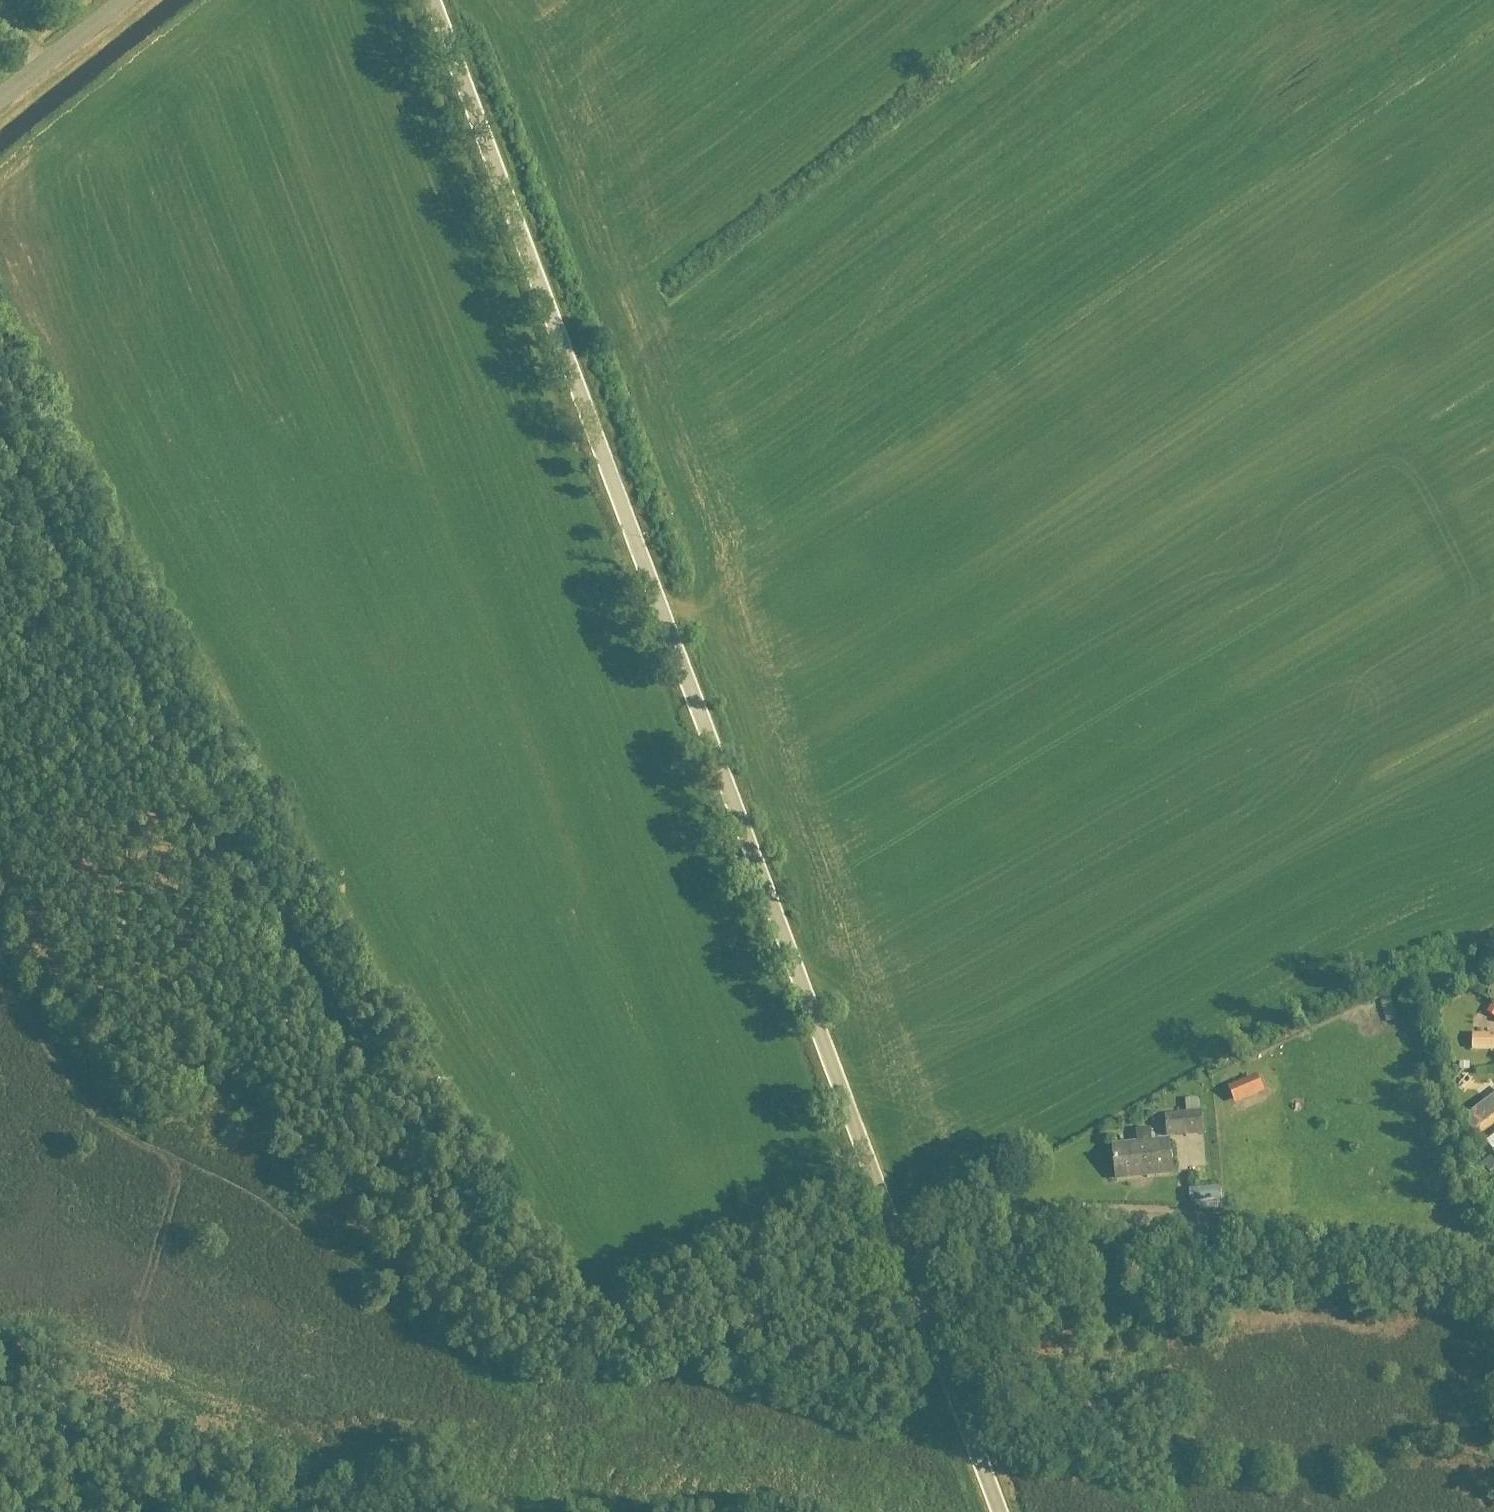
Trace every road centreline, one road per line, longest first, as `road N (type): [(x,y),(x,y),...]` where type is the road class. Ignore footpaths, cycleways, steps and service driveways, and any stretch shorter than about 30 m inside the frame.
road 1 (unclassified): [(997,1511),(435,0)]
road 2 (track): [(901,1254),(1060,1219),(1109,1217),(1493,1248)]
road 3 (unclassified): [(0,98),(123,0)]

